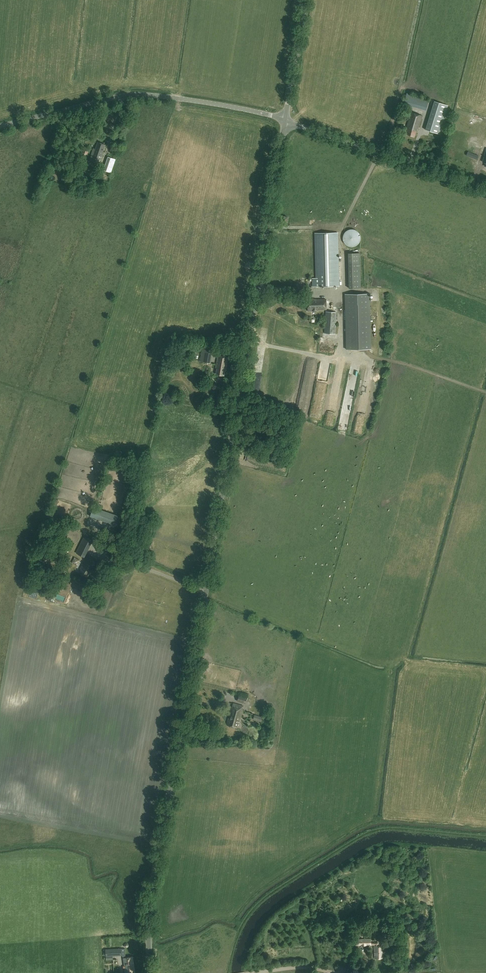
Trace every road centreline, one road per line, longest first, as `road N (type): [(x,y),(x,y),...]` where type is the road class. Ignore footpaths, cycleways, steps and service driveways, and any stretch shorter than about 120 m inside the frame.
road 1 (tertiary): [(147,972),(152,884),(285,121)]
road 2 (tertiary): [(0,126),(140,94),(285,121)]
road 3 (tertiary): [(485,189),(285,121)]
road 4 (track): [(379,153),(420,0)]
road 5 (tertiary): [(285,121),(305,0)]

